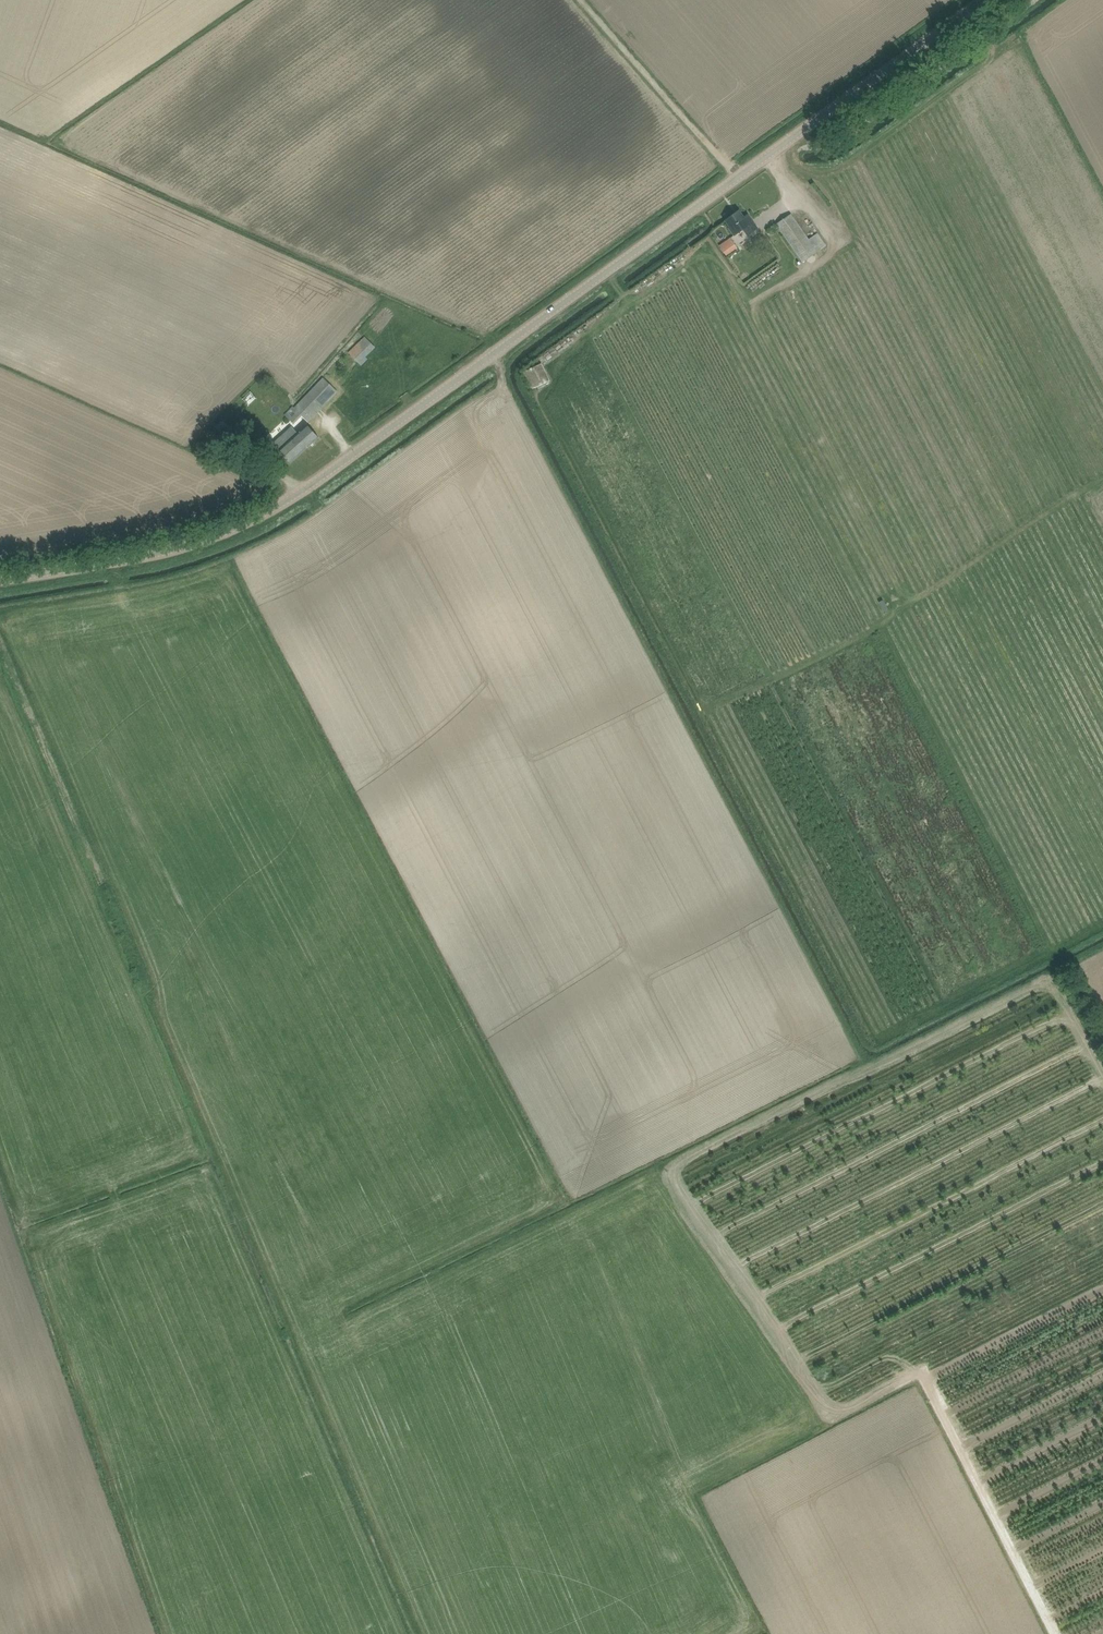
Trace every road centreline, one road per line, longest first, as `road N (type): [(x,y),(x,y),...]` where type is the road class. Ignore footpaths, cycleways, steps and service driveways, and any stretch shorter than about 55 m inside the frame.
road 1 (tertiary): [(0,579),(186,547),(301,492),(982,0)]
road 2 (track): [(0,641),(111,902)]
road 3 (track): [(582,0),(736,178)]

